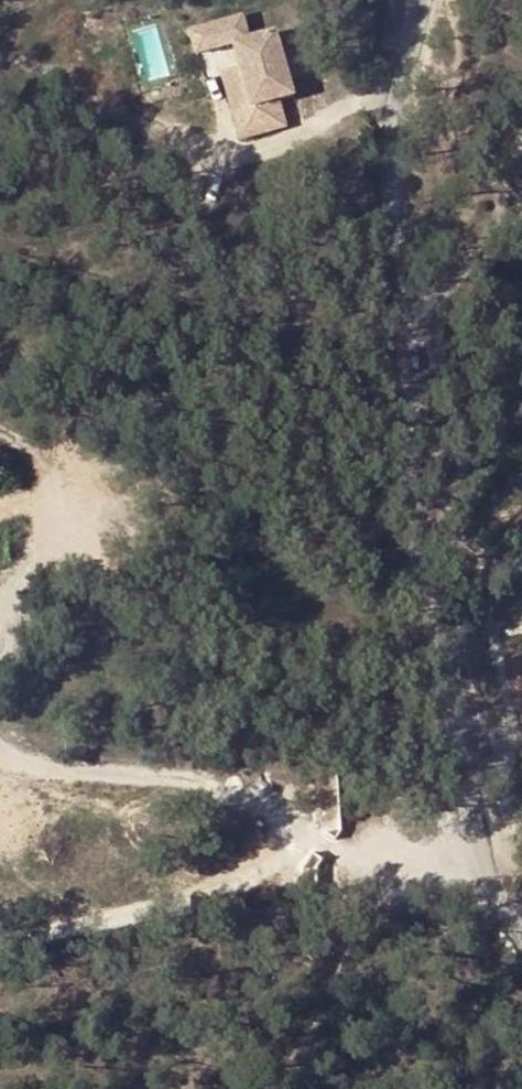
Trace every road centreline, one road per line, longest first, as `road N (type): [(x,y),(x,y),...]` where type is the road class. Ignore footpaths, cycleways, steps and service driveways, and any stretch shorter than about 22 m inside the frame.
road 1 (unclassified): [(418,0),(404,149),(439,643),(476,821),(521,928)]

